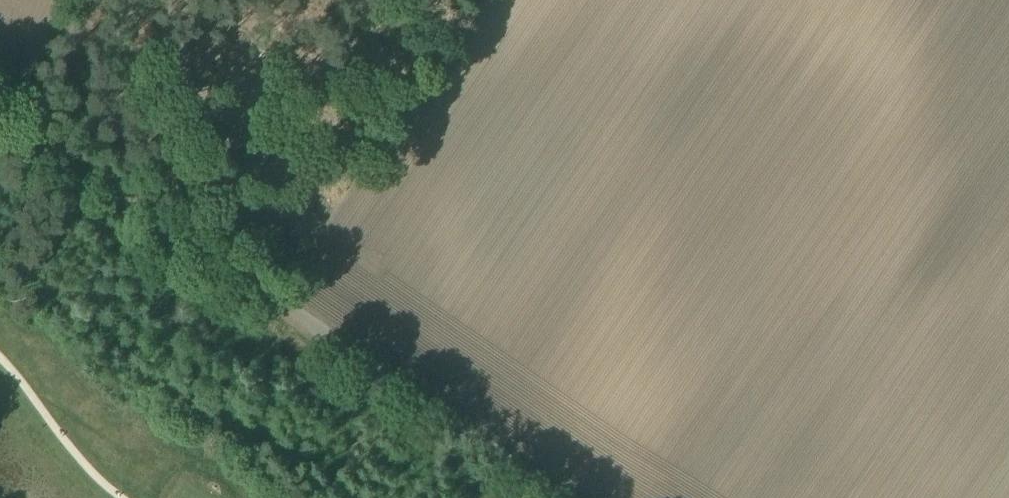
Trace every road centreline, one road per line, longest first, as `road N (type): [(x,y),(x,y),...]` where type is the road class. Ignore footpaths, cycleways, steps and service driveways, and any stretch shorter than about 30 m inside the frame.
road 1 (unclassified): [(551,497),(0,122)]

